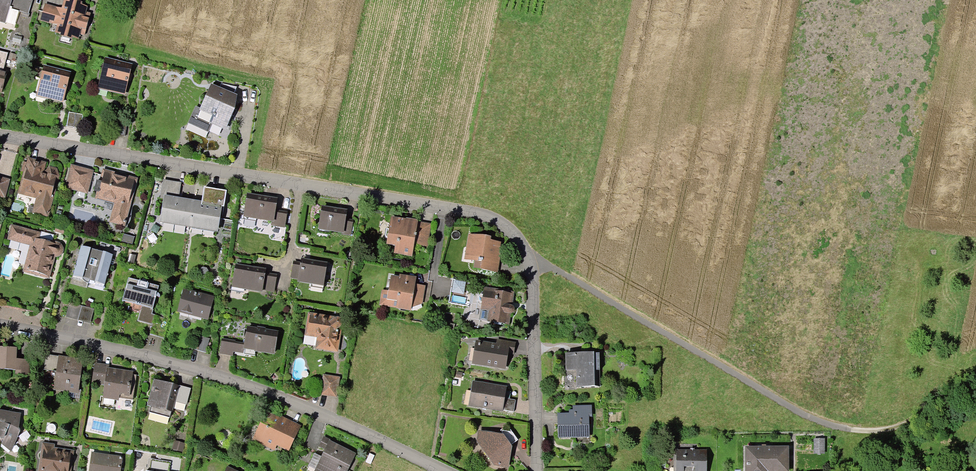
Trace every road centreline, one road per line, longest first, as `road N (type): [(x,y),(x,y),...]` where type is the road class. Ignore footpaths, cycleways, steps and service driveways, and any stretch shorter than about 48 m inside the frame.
road 1 (residential): [(0,134),(496,221),(533,258),(537,470)]
road 2 (track): [(975,381),(902,427),(857,433),(811,419),(533,258)]
road 3 (residential): [(441,470),(262,392),(167,361),(0,326)]

